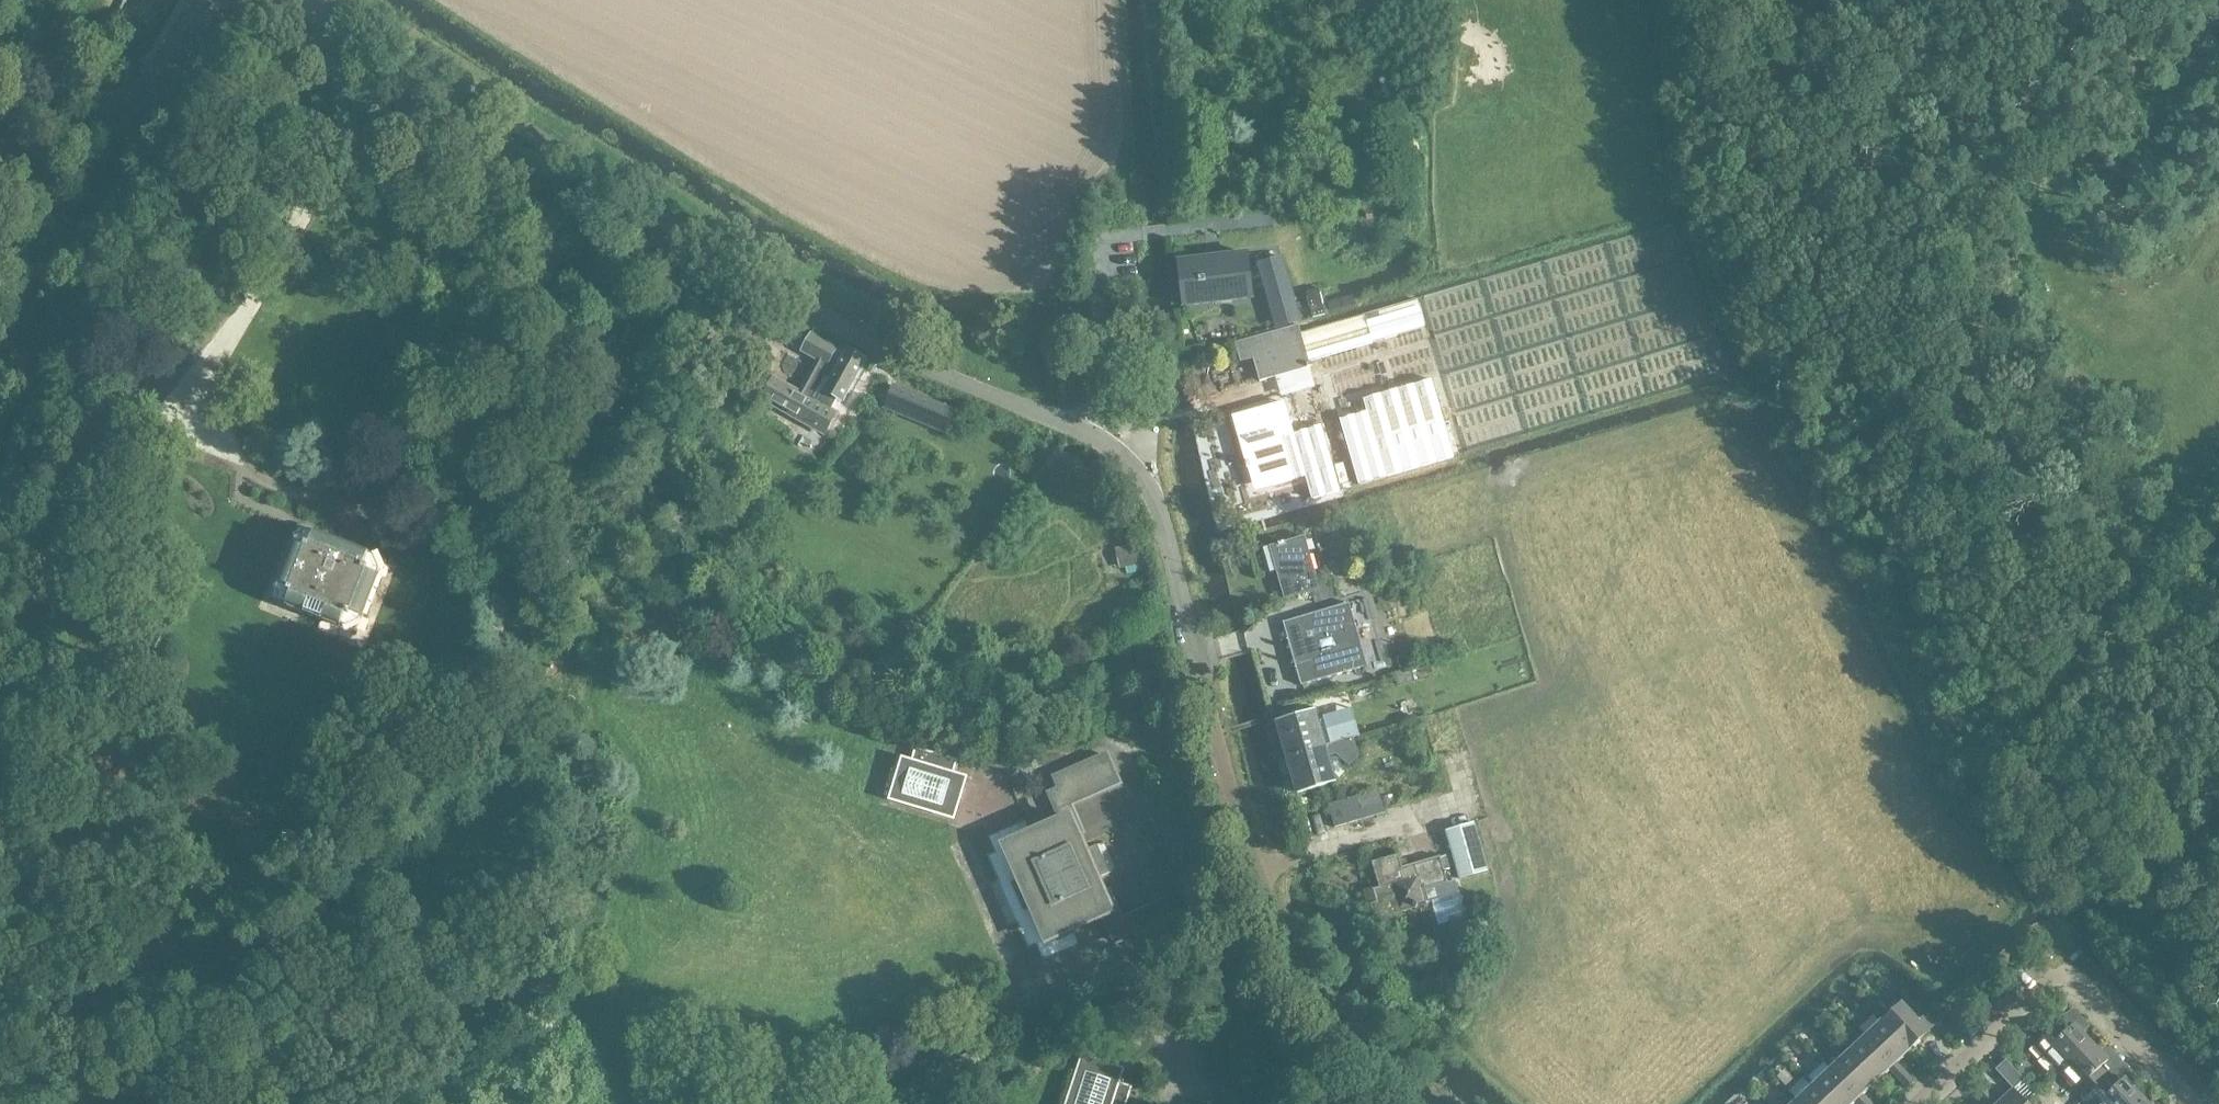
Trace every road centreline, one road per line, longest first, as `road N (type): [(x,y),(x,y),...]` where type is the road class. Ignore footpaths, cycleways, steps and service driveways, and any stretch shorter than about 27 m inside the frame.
road 1 (unclassified): [(1206,693),(1156,505),(1114,450),(910,359),(680,241),(322,0)]
road 2 (primary): [(0,483),(140,129),(223,0)]
road 3 (residential): [(1426,1103),(1343,1037),(1301,983),(1258,890),(1206,693)]
road 4 (track): [(1275,218),(1138,234),(1096,268),(1114,450)]
road 5 (residential): [(1920,1103),(2048,984),(2064,982),(2183,1103)]

